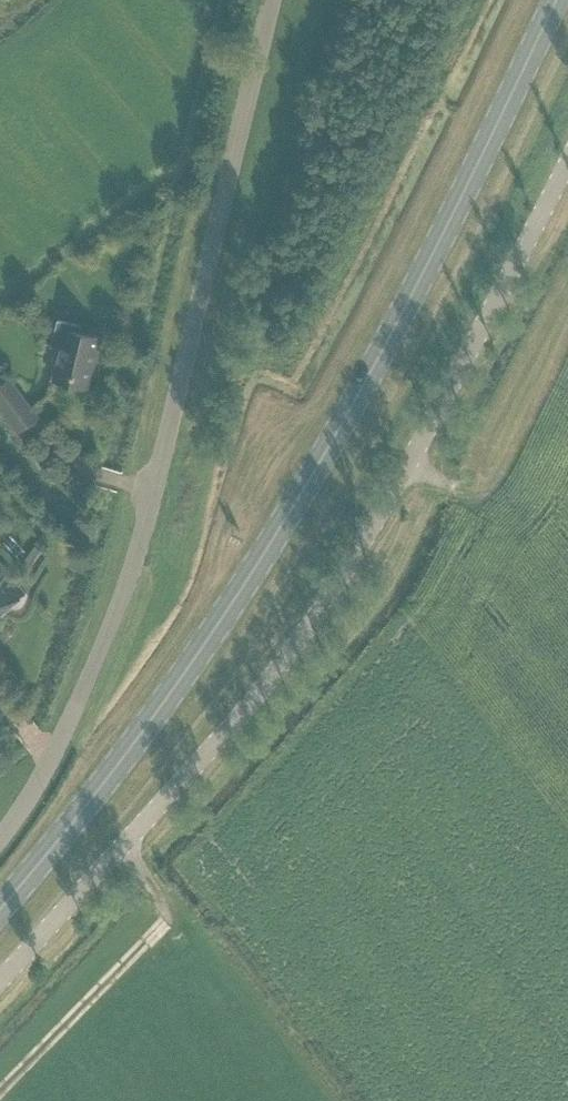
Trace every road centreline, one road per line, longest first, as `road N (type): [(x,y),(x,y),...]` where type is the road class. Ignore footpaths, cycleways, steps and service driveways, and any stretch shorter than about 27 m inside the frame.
road 1 (primary): [(0,905),(132,742),(286,517),(389,333),(555,0)]
road 2 (unclassified): [(0,980),(241,713),(355,565),(455,392),(567,167)]
road 3 (unclassified): [(0,845),(55,761),(145,517),(274,0)]

